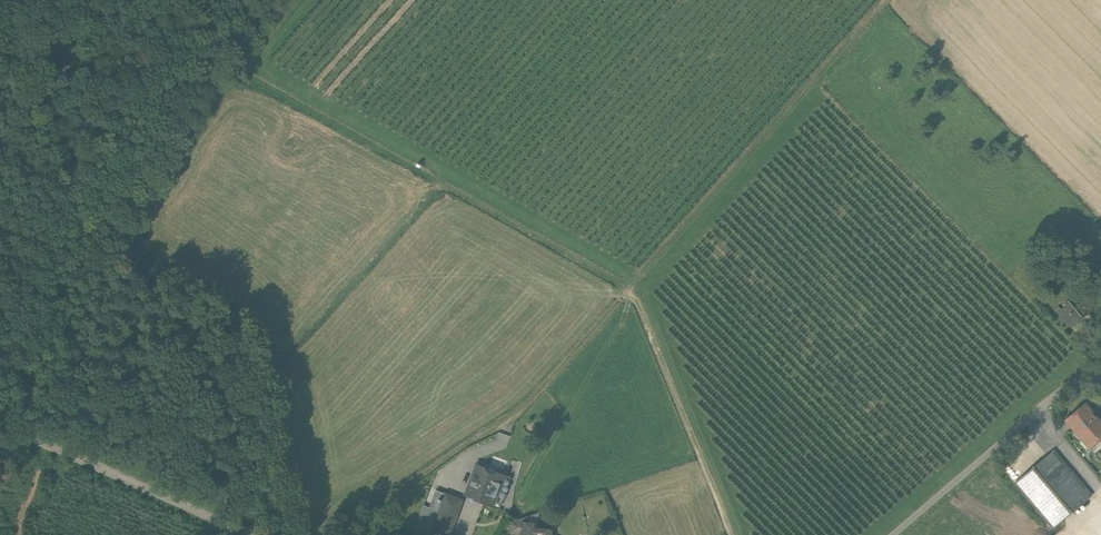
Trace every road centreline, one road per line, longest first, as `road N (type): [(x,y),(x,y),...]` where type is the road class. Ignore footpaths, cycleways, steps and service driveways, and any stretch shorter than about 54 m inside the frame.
road 1 (track): [(628,289),(238,73)]
road 2 (track): [(299,534),(267,381),(441,184)]
road 3 (track): [(628,289),(518,410),(320,534)]
road 4 (track): [(886,0),(628,289)]
road 5 (unclassified): [(0,421),(246,534)]
road 6 (track): [(891,534),(1100,369)]
road 7 (track): [(730,534),(628,289)]
road 8 (track): [(0,135),(99,0)]

